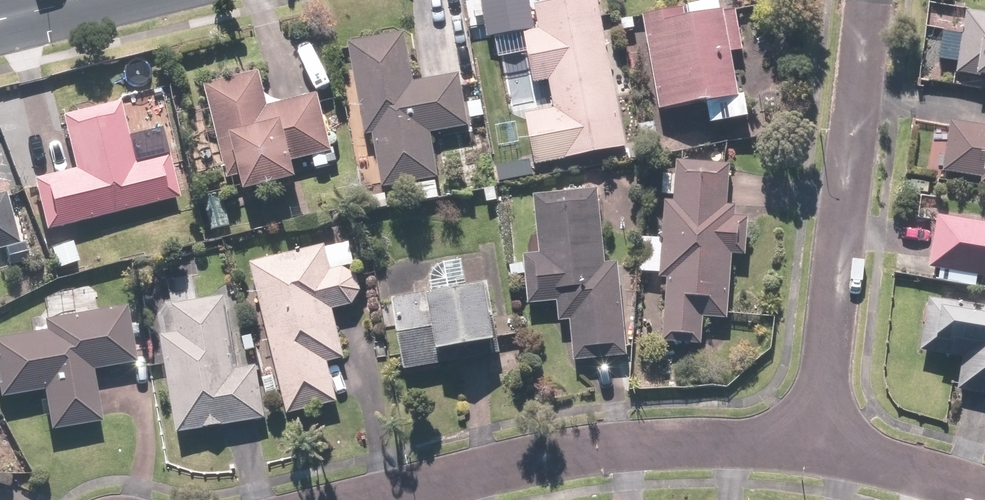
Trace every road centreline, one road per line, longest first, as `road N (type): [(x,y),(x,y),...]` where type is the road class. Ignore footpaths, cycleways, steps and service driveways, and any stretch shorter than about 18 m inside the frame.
road 1 (residential): [(815,444),(585,447),(364,499)]
road 2 (residential): [(869,0),(815,444)]
road 3 (residential): [(815,444),(984,497)]

